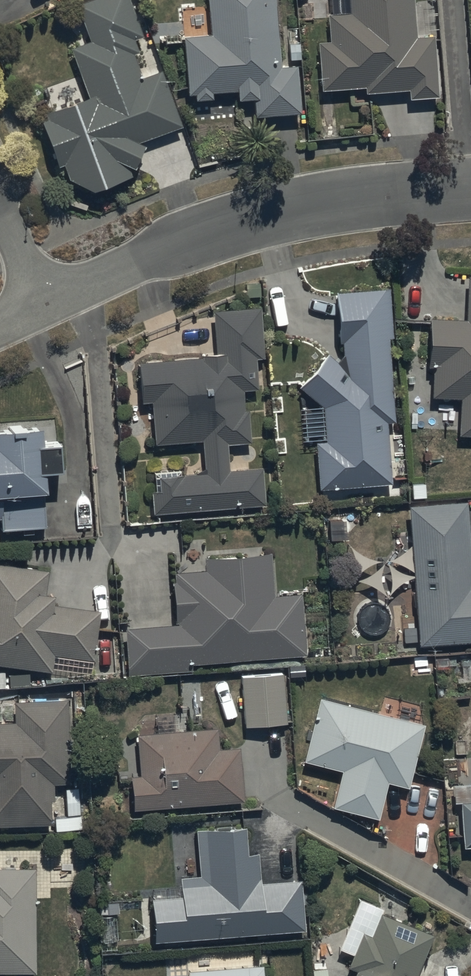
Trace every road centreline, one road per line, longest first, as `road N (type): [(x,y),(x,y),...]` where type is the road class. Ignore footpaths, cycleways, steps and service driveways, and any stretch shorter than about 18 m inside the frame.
road 1 (residential): [(470,190),(255,217),(45,306)]

